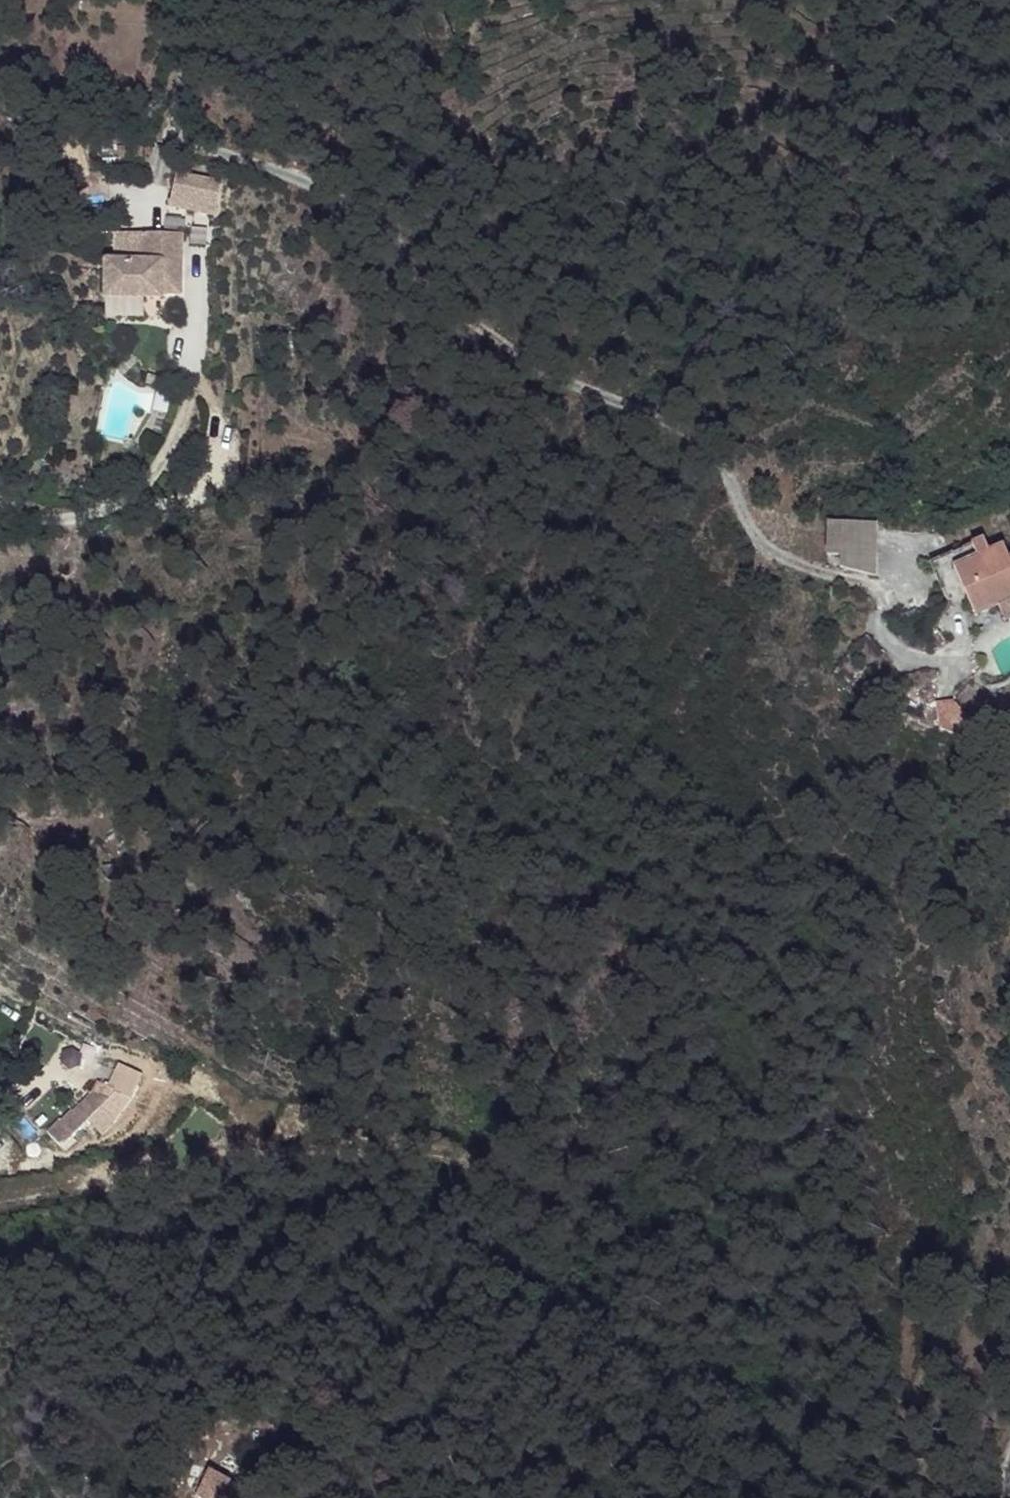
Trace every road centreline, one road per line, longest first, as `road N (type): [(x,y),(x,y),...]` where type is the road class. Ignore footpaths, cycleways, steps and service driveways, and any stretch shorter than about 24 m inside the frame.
road 1 (residential): [(190,0),(170,95),(177,136),(348,202),(403,235),(439,284),(496,337),(574,384),(682,428),(726,474),(748,532),(795,567)]

